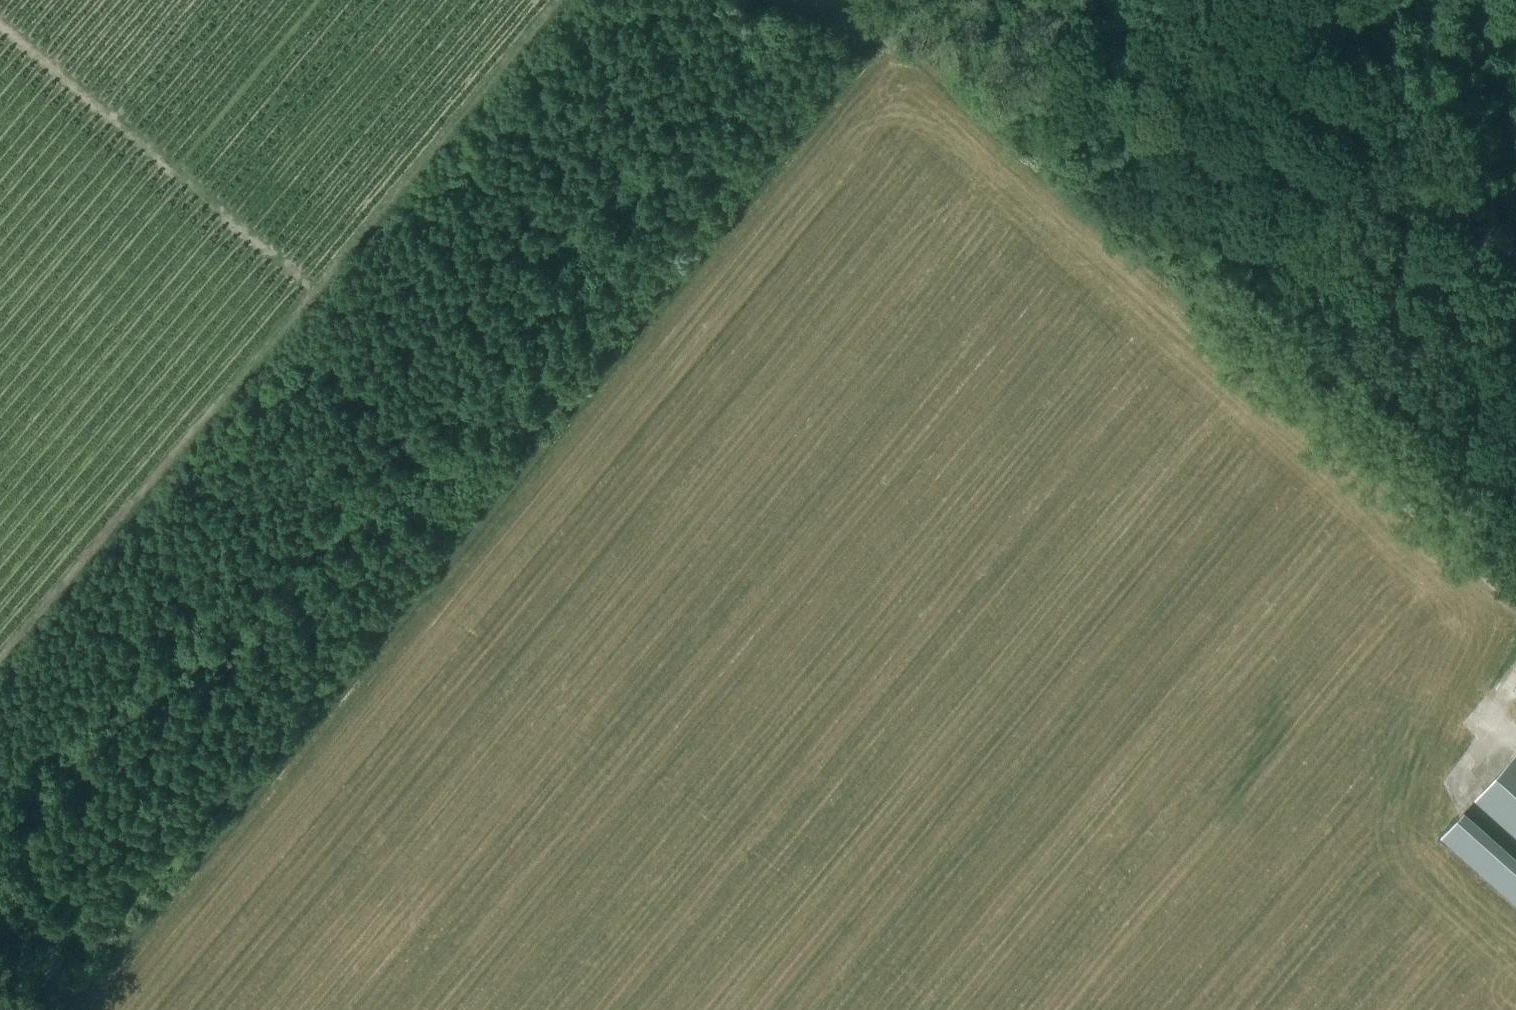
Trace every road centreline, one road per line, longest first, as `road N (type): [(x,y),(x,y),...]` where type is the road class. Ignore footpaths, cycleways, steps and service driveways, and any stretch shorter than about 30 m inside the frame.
road 1 (track): [(742,0),(562,292),(411,466),(0,819)]
road 2 (track): [(1515,270),(1441,82),(1445,0)]

